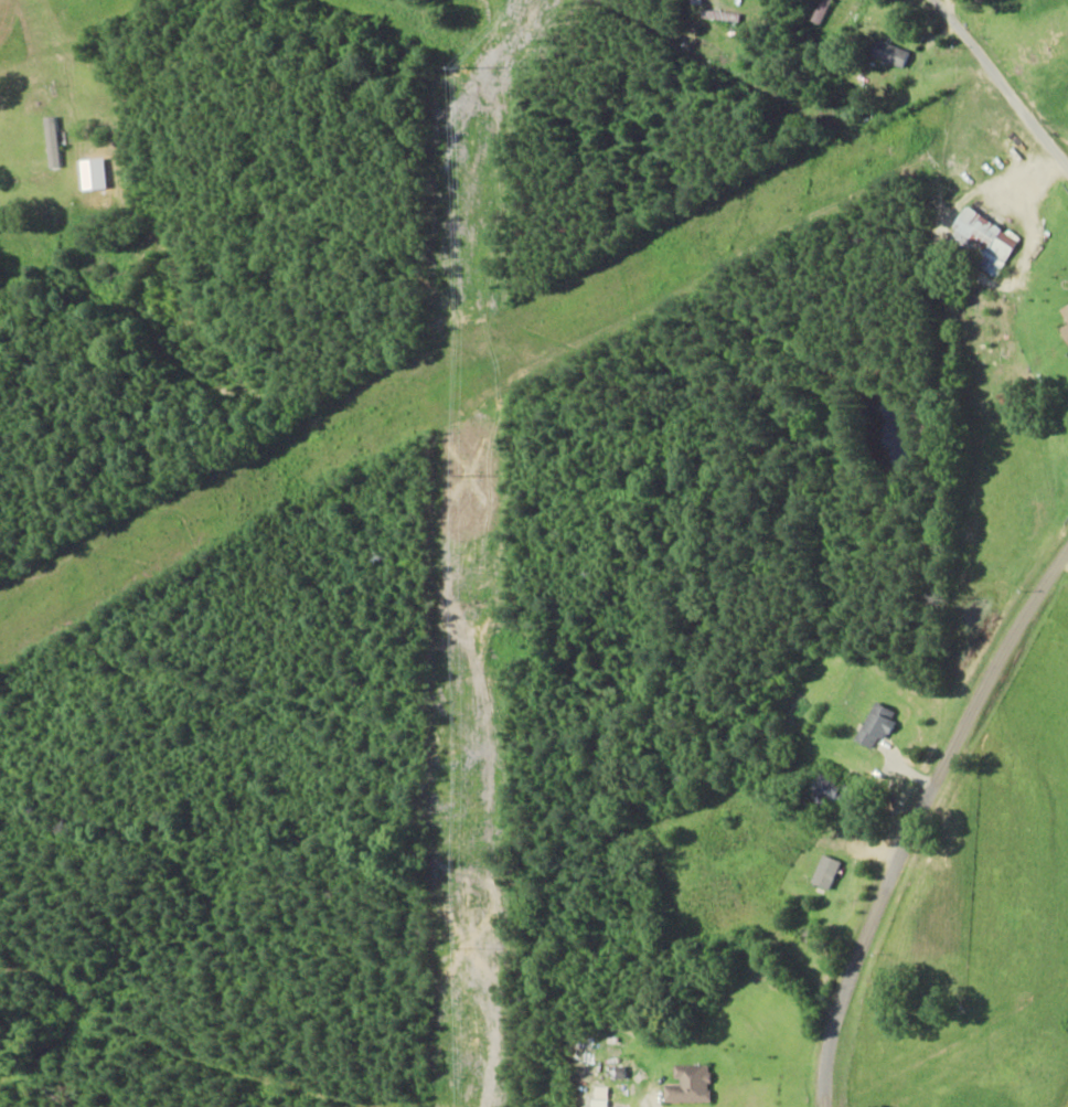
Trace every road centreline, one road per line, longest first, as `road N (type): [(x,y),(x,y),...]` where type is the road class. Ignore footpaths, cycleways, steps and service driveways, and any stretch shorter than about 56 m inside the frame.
road 1 (residential): [(842,1106),(844,1034),(949,780),(1067,606)]
road 2 (residential): [(1067,96),(961,0)]

